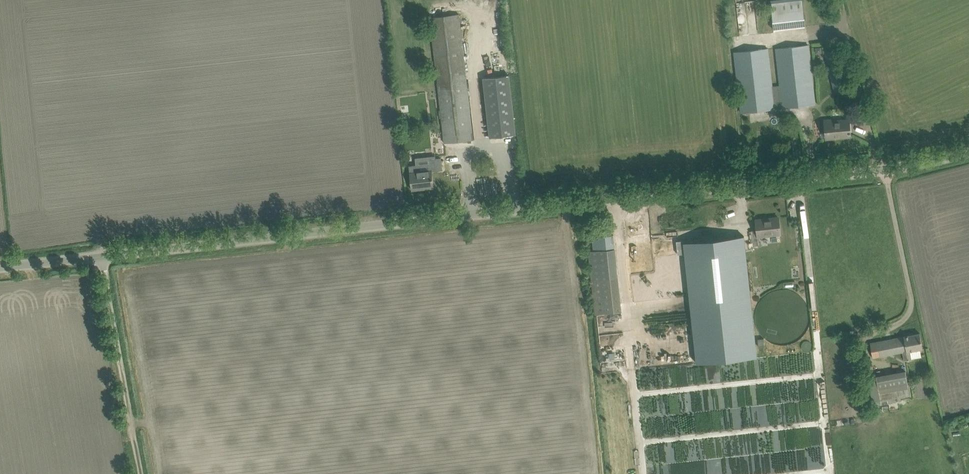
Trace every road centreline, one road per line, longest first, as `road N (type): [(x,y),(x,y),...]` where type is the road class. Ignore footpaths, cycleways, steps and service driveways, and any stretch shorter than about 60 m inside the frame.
road 1 (unclassified): [(0,267),(894,171),(968,152)]
road 2 (track): [(142,473),(102,256)]

